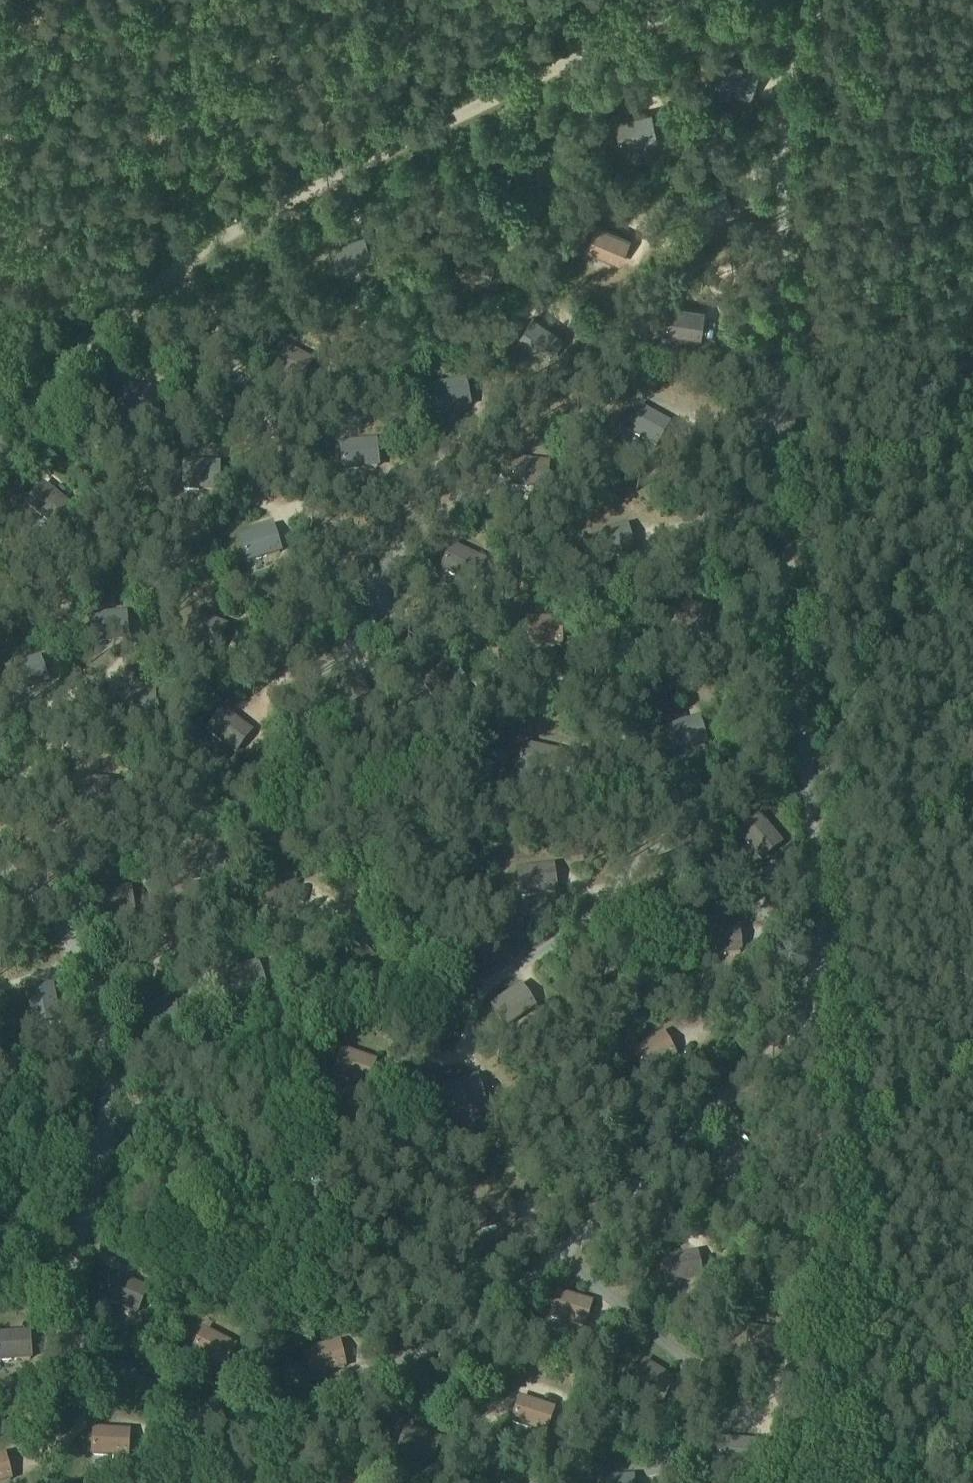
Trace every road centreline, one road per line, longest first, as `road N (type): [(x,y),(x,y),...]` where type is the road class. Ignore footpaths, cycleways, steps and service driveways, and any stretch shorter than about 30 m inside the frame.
road 1 (track): [(833,972),(972,803)]
road 2 (track): [(972,1385),(821,1443)]

